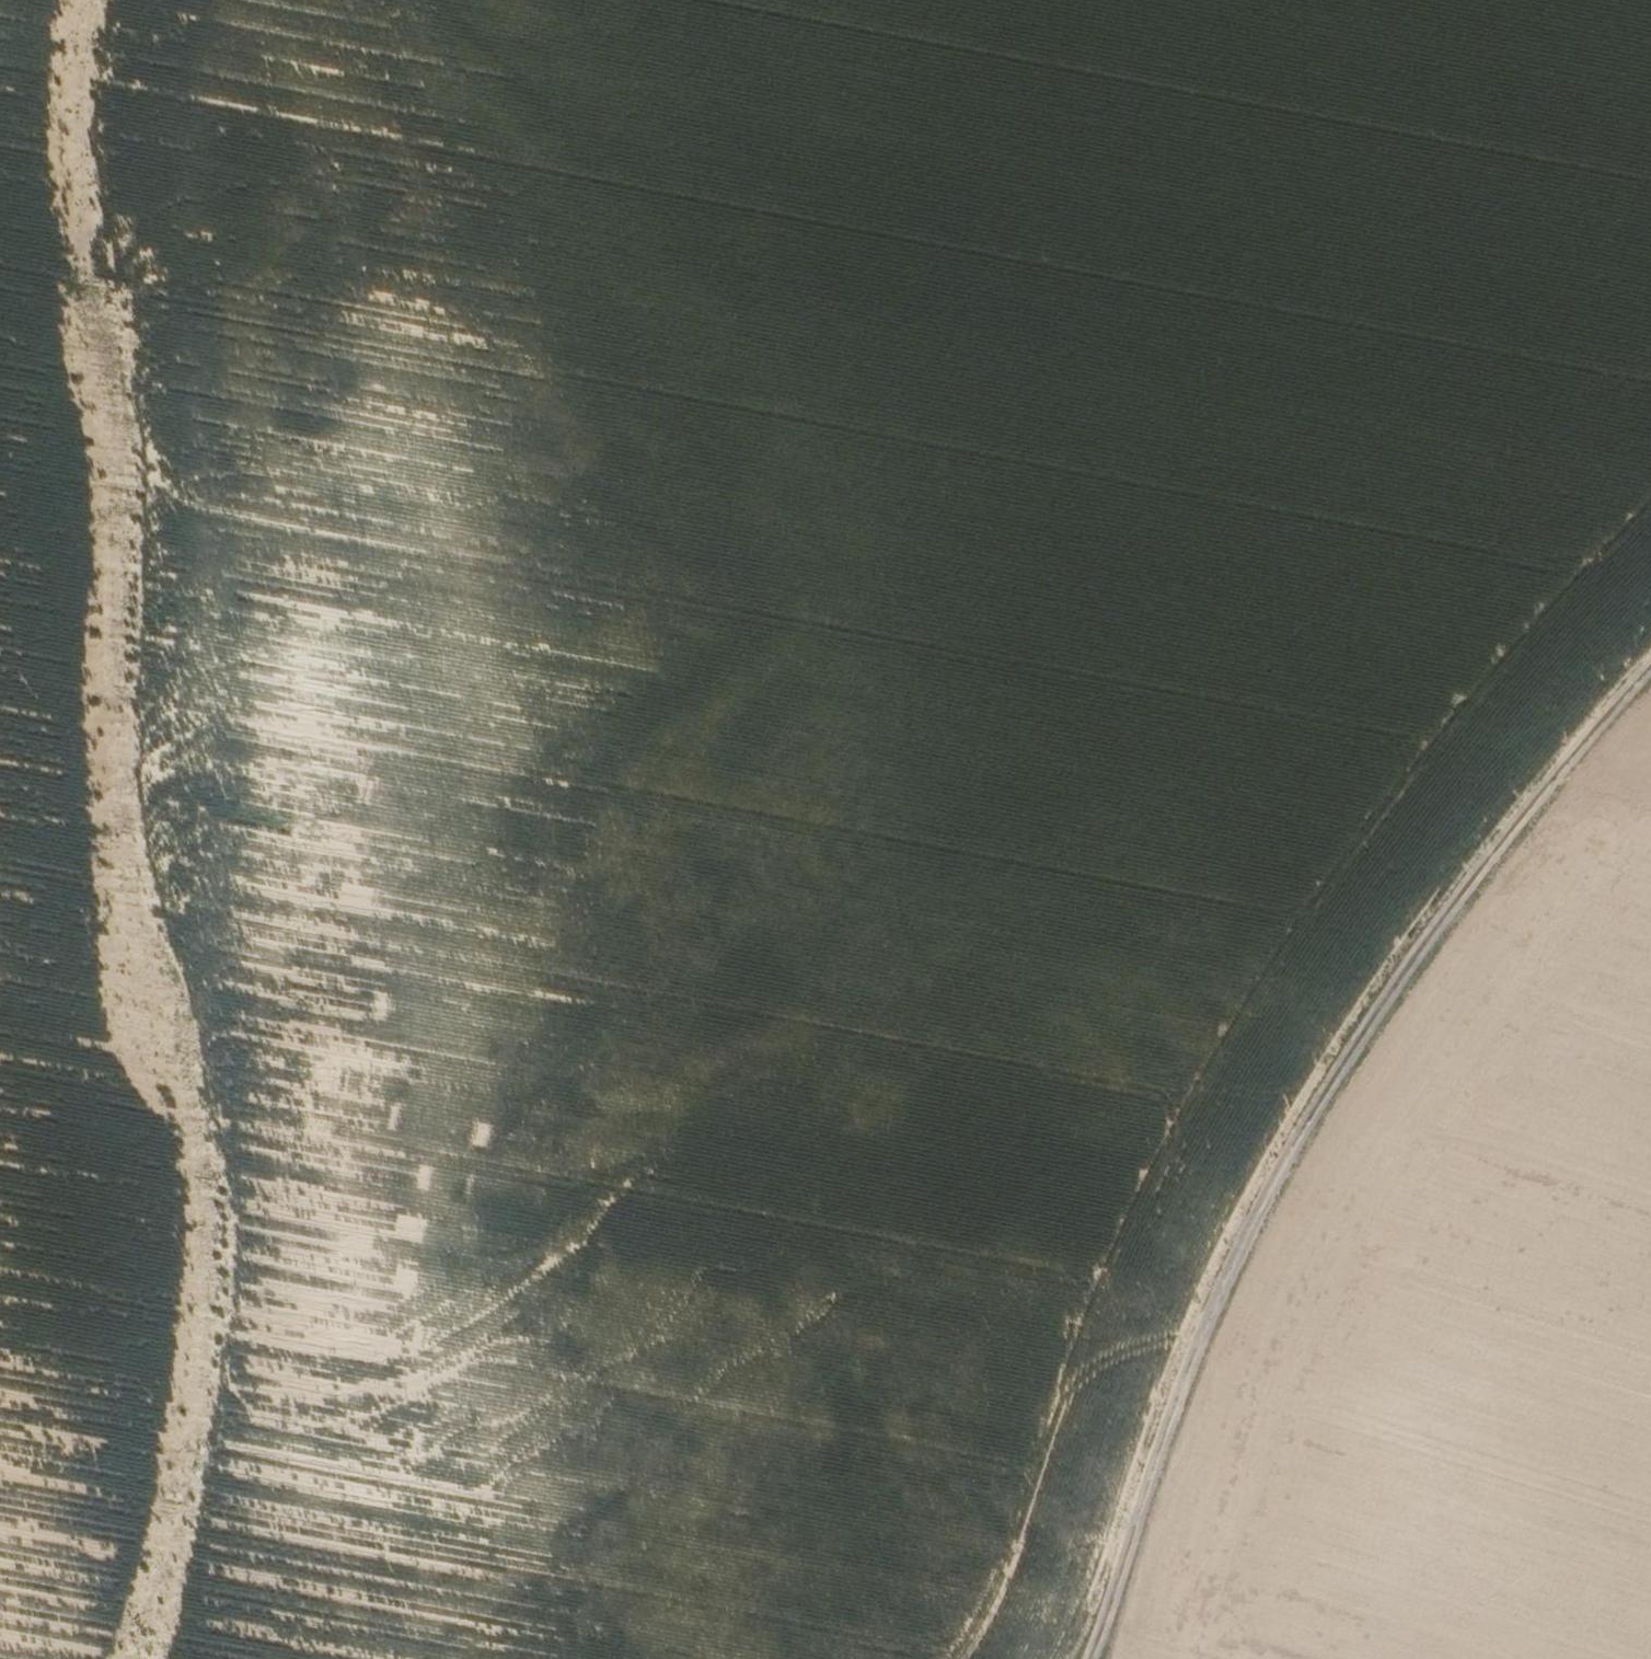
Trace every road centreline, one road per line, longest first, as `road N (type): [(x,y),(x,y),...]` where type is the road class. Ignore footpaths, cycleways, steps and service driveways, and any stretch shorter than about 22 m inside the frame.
road 1 (track): [(1650,677),(1449,911),(1277,1174),(1211,1314),(1088,1658)]

